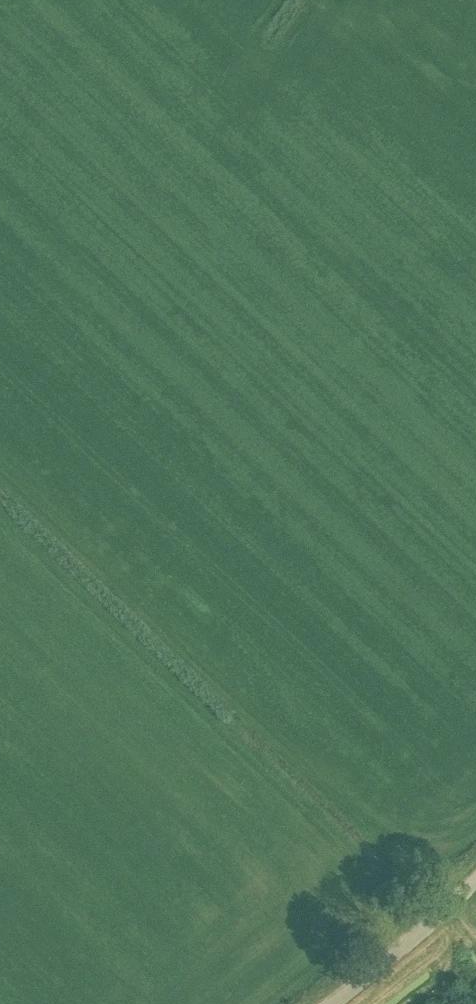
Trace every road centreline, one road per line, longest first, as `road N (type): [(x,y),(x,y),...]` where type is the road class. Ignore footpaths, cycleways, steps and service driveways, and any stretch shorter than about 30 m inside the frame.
road 1 (unclassified): [(340,1003),(475,885)]

